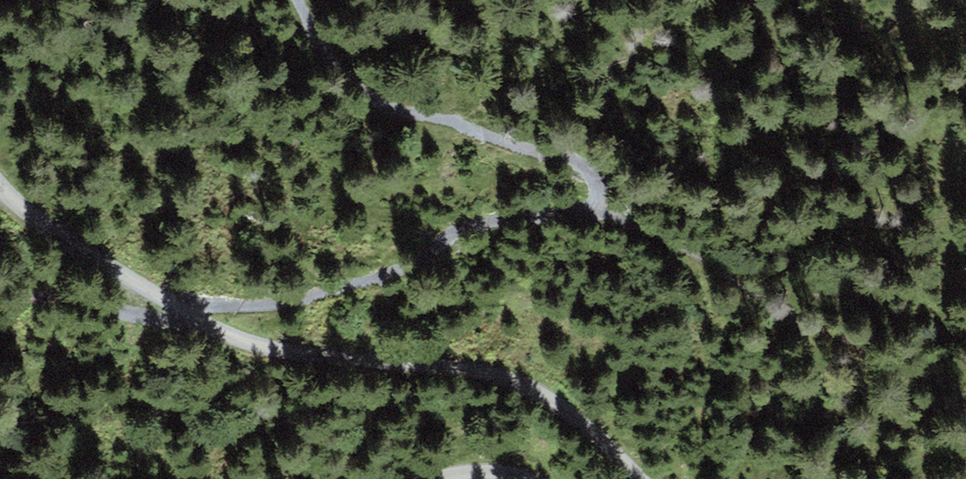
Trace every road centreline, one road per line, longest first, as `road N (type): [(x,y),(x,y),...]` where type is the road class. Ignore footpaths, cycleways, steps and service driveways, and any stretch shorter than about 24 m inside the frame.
road 1 (track): [(0,310),(83,301),(190,316),(292,305),(505,219),(597,208),(585,173),(381,99),(301,0)]
road 2 (unclassified): [(0,188),(98,266),(243,342),(505,378),(544,398),(635,478)]

